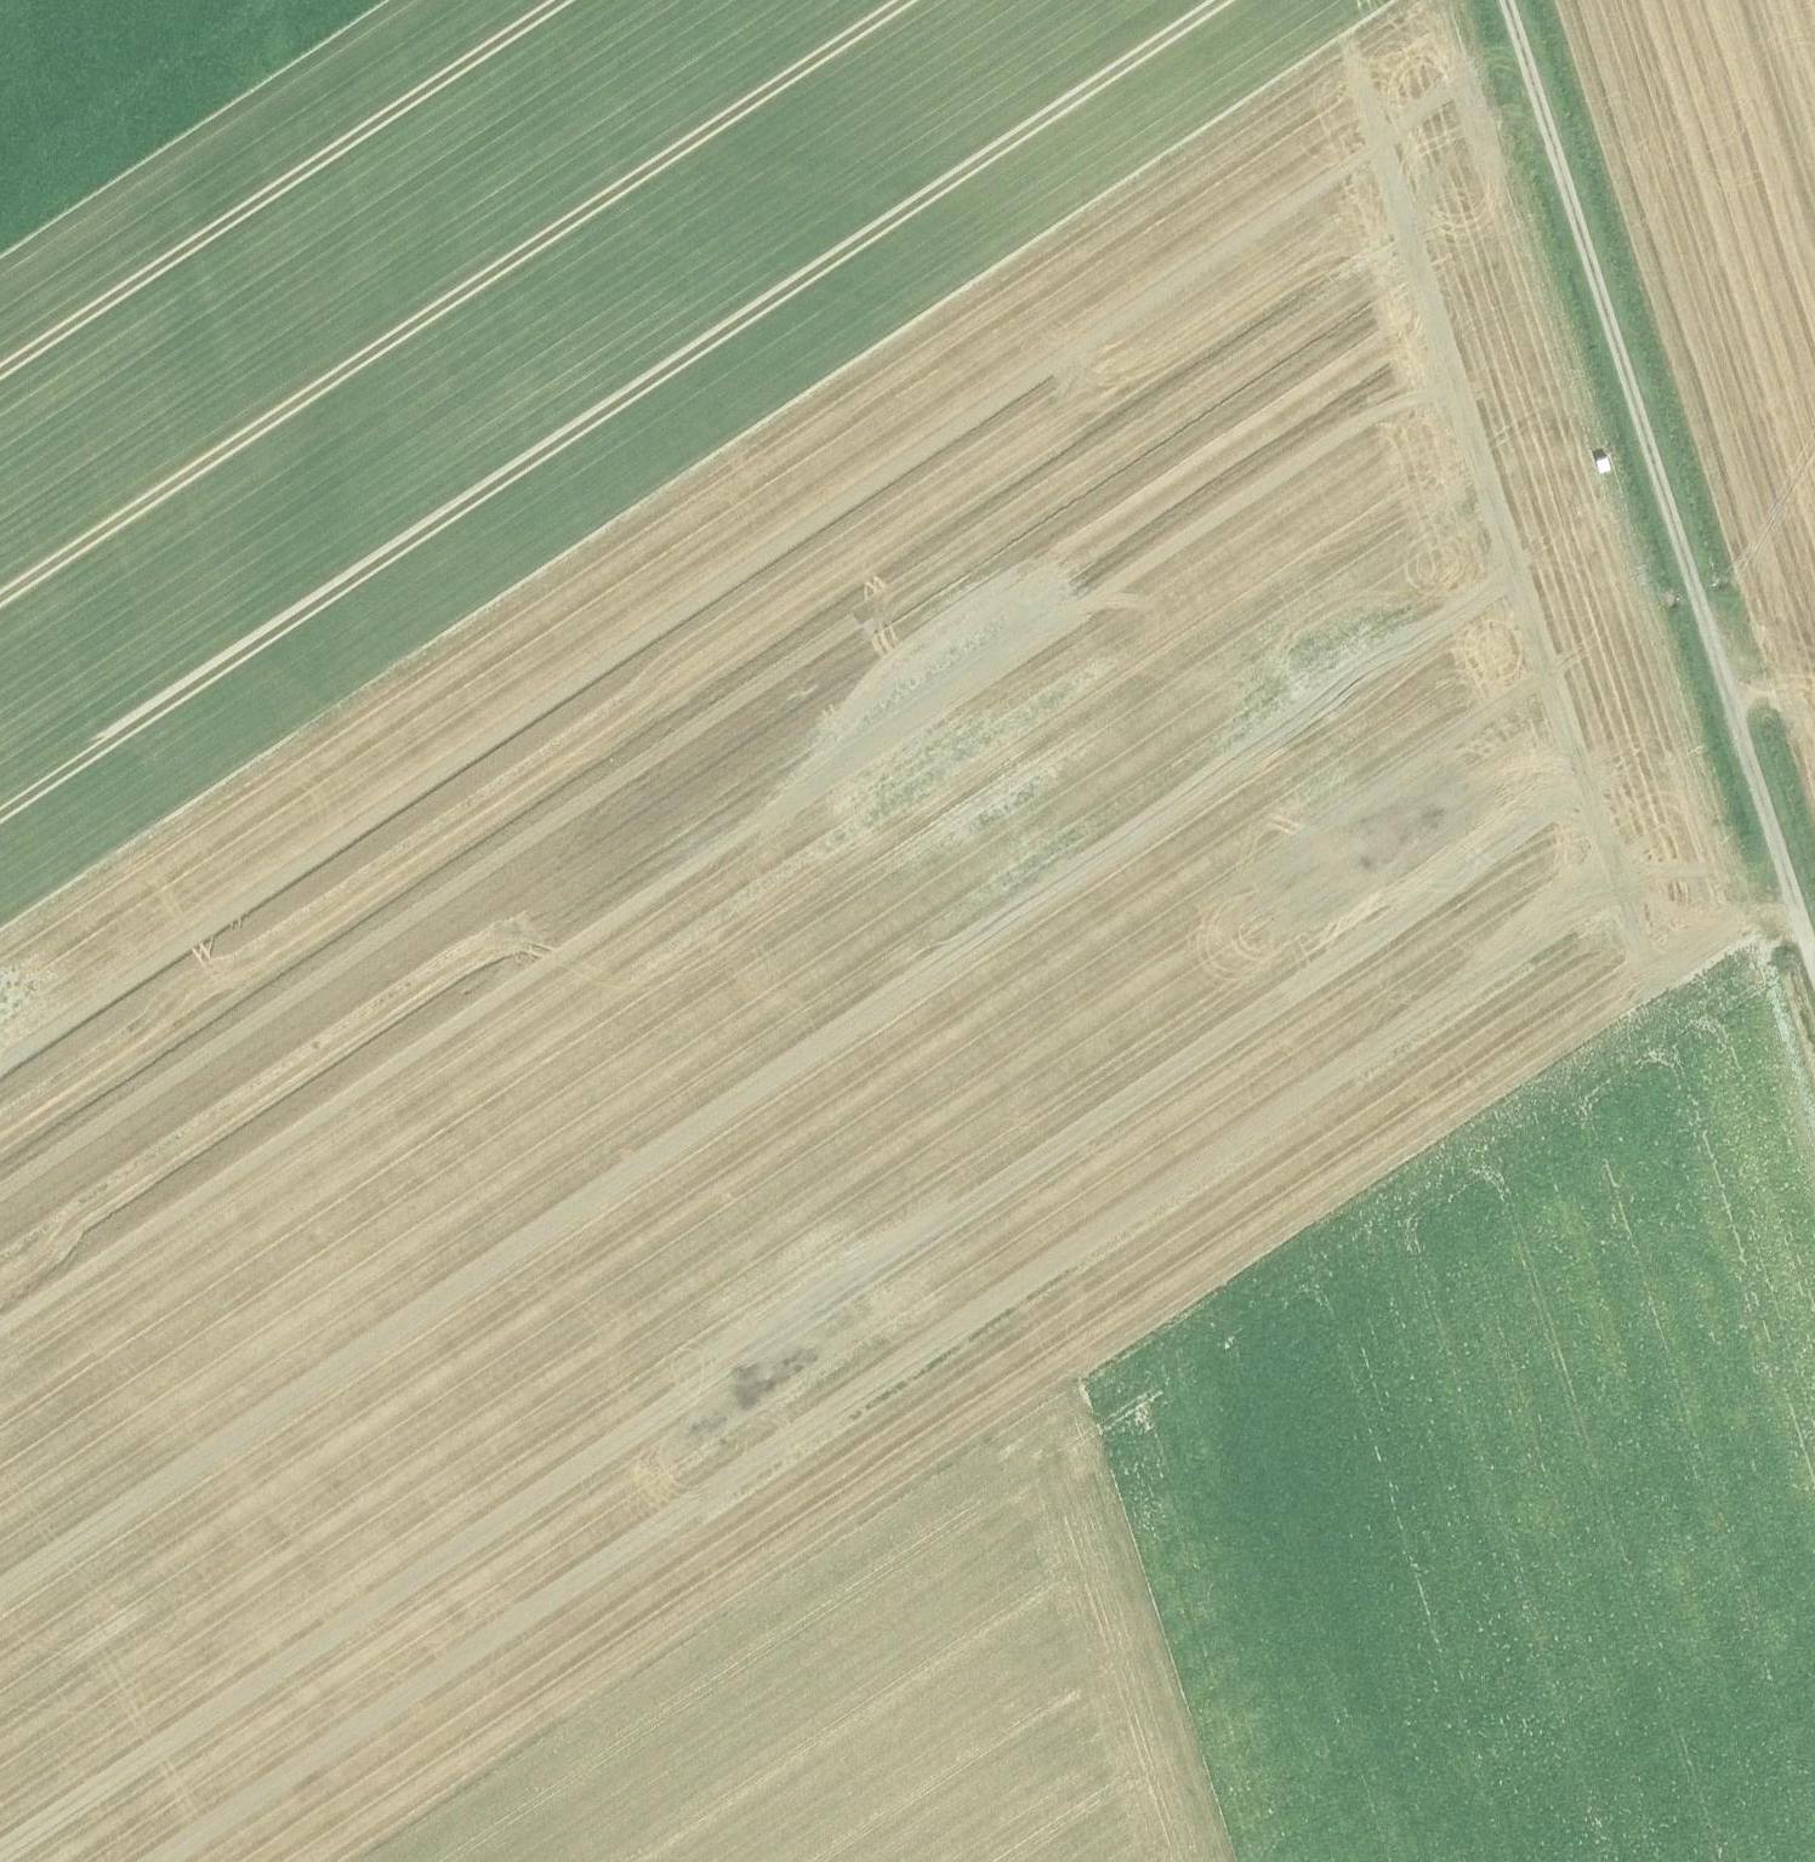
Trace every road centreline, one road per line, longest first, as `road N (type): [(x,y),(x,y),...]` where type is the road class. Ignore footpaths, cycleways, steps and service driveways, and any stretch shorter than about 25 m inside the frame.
road 1 (track): [(1814,962),(1507,0)]

